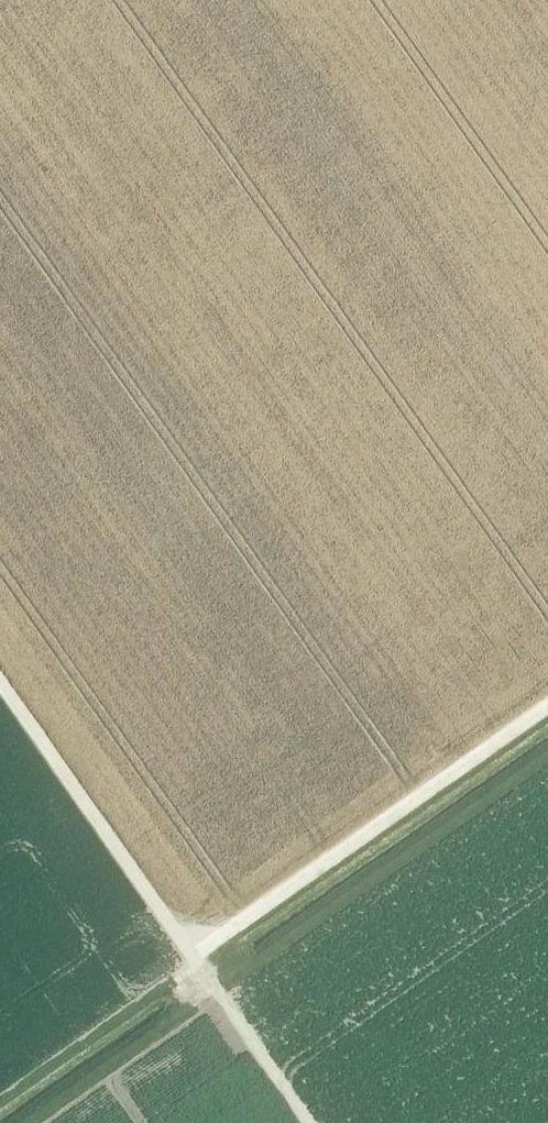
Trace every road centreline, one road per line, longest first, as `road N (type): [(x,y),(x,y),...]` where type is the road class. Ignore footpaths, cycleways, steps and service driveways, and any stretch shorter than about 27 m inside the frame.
road 1 (track): [(311,1122),(0,682)]
road 2 (track): [(190,952),(547,703)]

